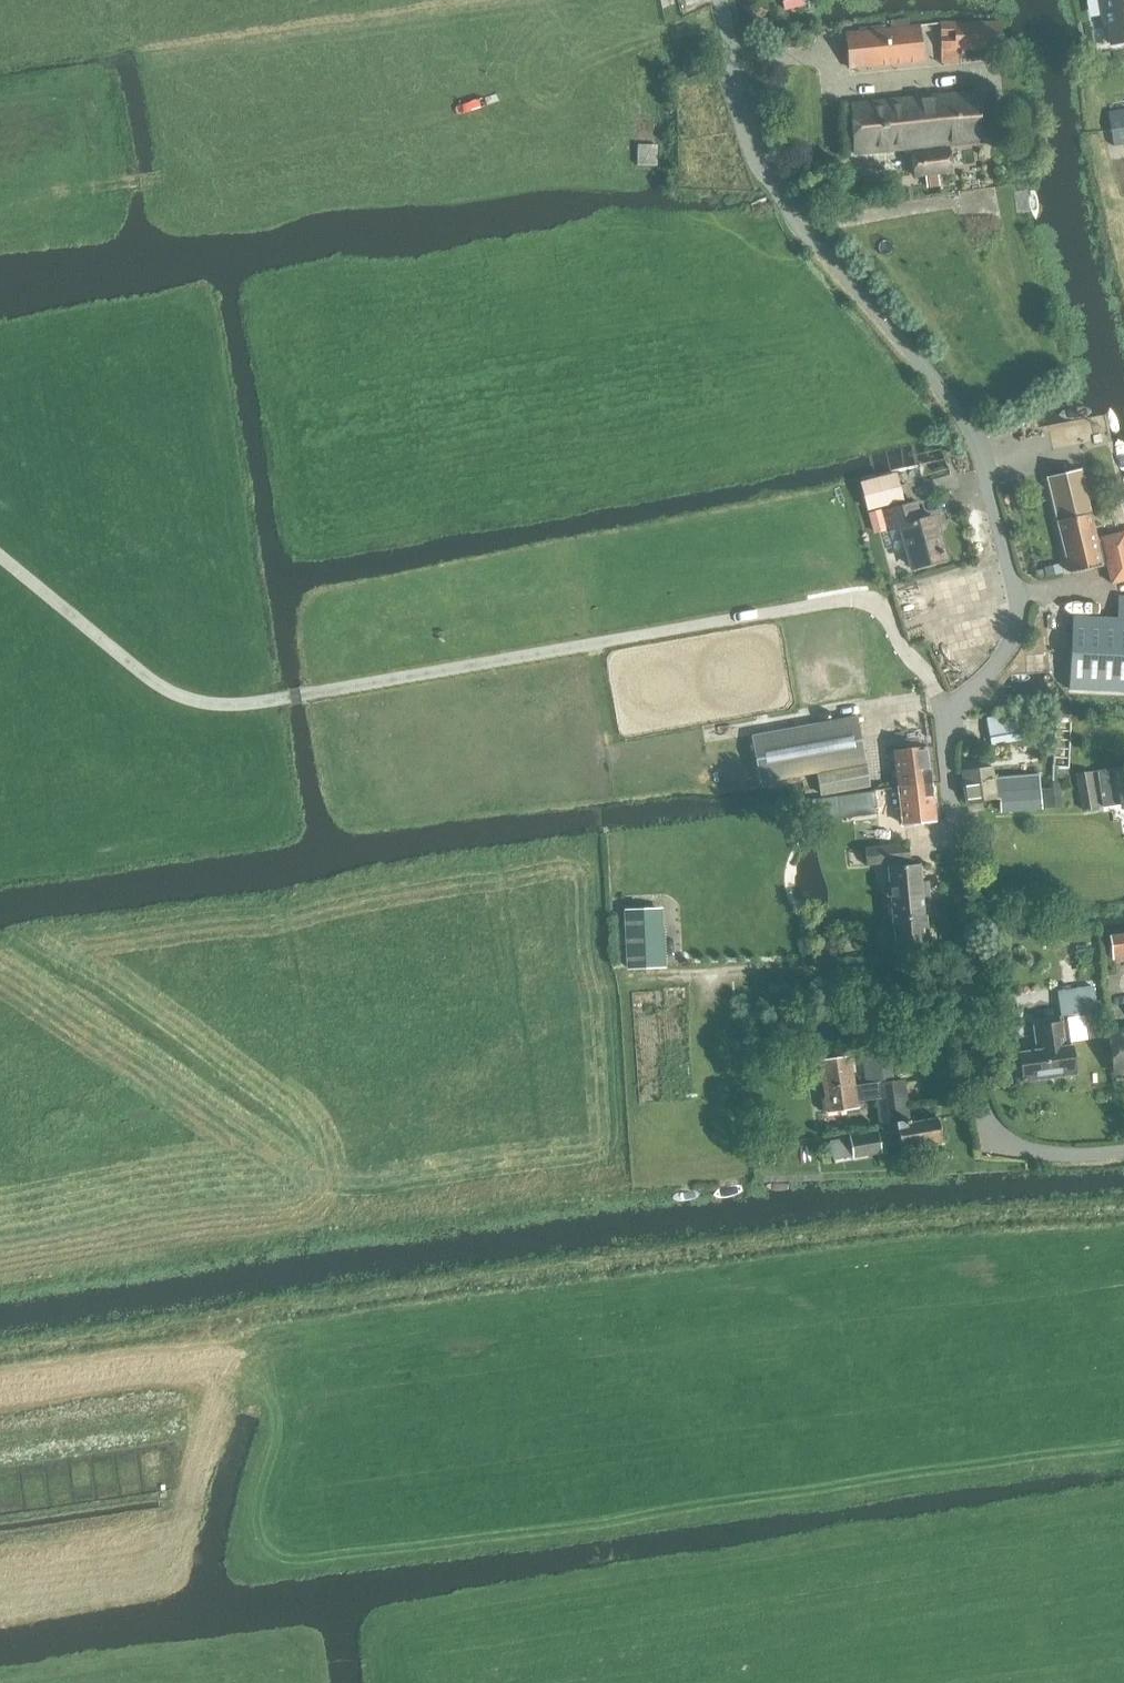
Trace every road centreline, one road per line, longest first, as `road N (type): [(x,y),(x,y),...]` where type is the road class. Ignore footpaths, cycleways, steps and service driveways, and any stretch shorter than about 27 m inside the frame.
road 1 (residential): [(1123,1150),(1017,1153),(986,1124),(944,744),(948,722),(1008,646),(1016,590),(964,418),(810,235),(767,166),(742,99),(720,0)]
road 2 (track): [(0,560),(152,685),(219,708),(850,596),(882,608),(908,651),(959,707)]

